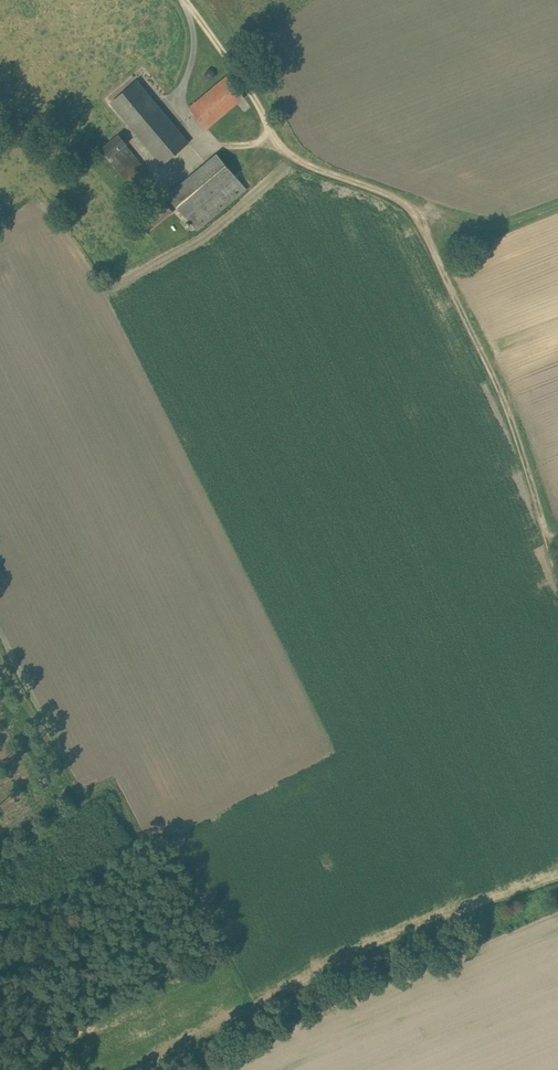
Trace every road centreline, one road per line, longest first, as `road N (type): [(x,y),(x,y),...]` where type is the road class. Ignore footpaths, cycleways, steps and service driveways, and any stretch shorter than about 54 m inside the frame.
road 1 (track): [(557,562),(495,371),(413,206),(299,159),(272,135),(220,44),(188,12)]
road 2 (track): [(413,206),(502,223),(557,204)]

